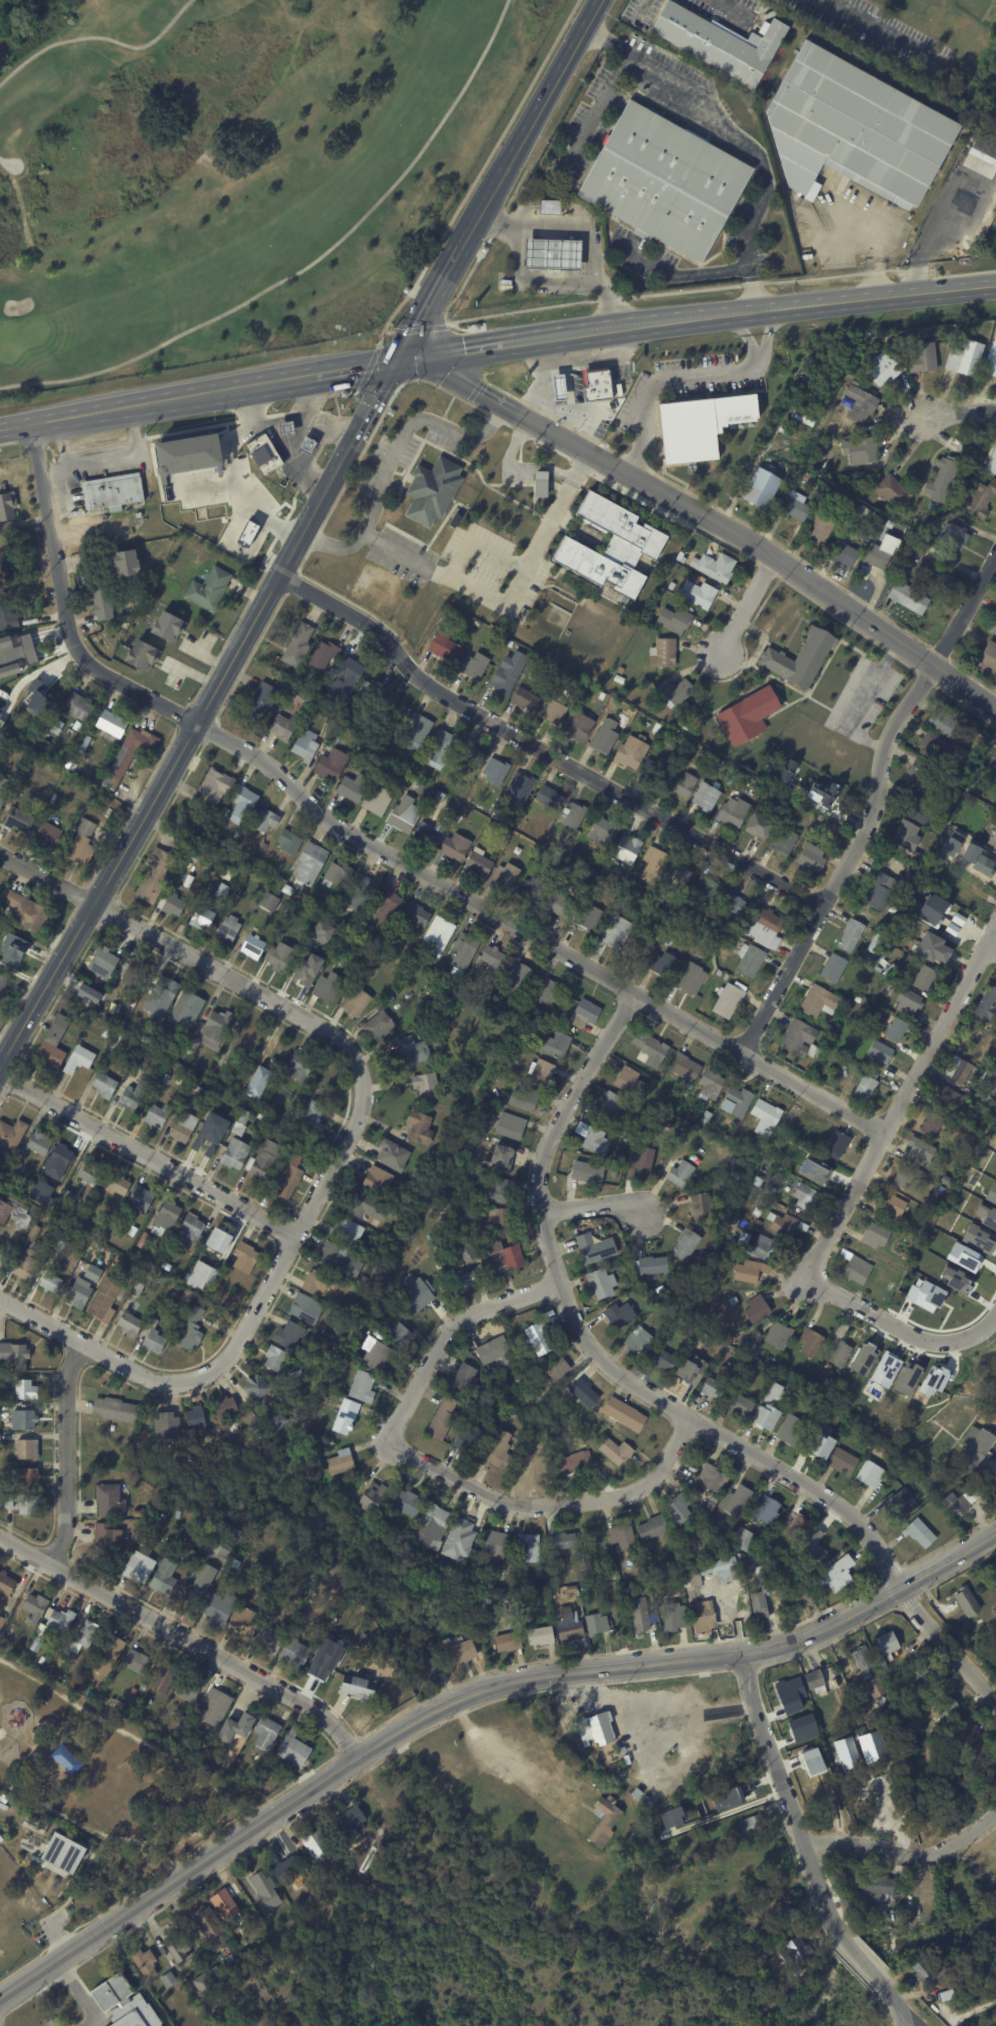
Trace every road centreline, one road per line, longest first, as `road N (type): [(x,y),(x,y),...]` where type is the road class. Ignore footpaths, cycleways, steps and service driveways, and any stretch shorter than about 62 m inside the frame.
road 1 (residential): [(995,1704),(913,1607),(852,1516),(595,1350),(553,1284),(536,1178),(543,1146),(632,989)]
road 2 (tertiary): [(0,1998),(454,1699),(543,1675),(747,1654)]
road 3 (residential): [(201,718),(272,765),(324,821),(883,1134)]
road 4 (secondary): [(0,1078),(344,461)]
road 5 (residential): [(281,570),(382,636),(418,681),(822,902)]
road 6 (primary): [(995,285),(501,345)]
road 7 (residential): [(737,1048),(866,817),(882,732),(934,664)]
road 8 (residential): [(0,1535),(297,1700),(335,1729),(356,1760)]
road 9 (residential): [(0,848),(331,1031),(359,1065)]
road 10 (tertiary): [(646,485),(775,551),(995,707)]
road 11 (residential): [(905,2024),(890,1988),(830,1915),(752,1699),(747,1654)]
road 12 (residential): [(803,1279),(995,929)]
road 13 (residential): [(201,718),(96,671),(75,650),(34,424)]
road 14 (residential): [(192,1379),(236,1342),(297,1237),(359,1110),(359,1065)]
road 15 (residential): [(385,1444),(491,1498),(534,1506),(640,1487),(690,1418)]
road 16 (residential): [(0,1074),(297,1237)]
road 17 (primary): [(0,430),(322,374)]
road 18 (secondary): [(465,246),(602,0)]
road 19 (tertiary): [(747,1654),(825,1628),(995,1530)]
road 20 (tertiary): [(402,360),(646,485)]
road 21 (residential): [(553,1284),(462,1317),(385,1444)]
road 22 (residential): [(53,1563),(68,1526),(66,1376),(84,1343)]
road 23 (residential): [(803,1279),(935,1342),(974,1335),(995,1317)]
road 24 (residential): [(0,1297),(135,1371),(192,1379)]
road 25 (residential): [(806,1849),(841,1841),(925,1857),(995,1813)]
road 26 (secondary): [(402,360),(465,246)]
road 27 (residential): [(934,664),(995,559)]

